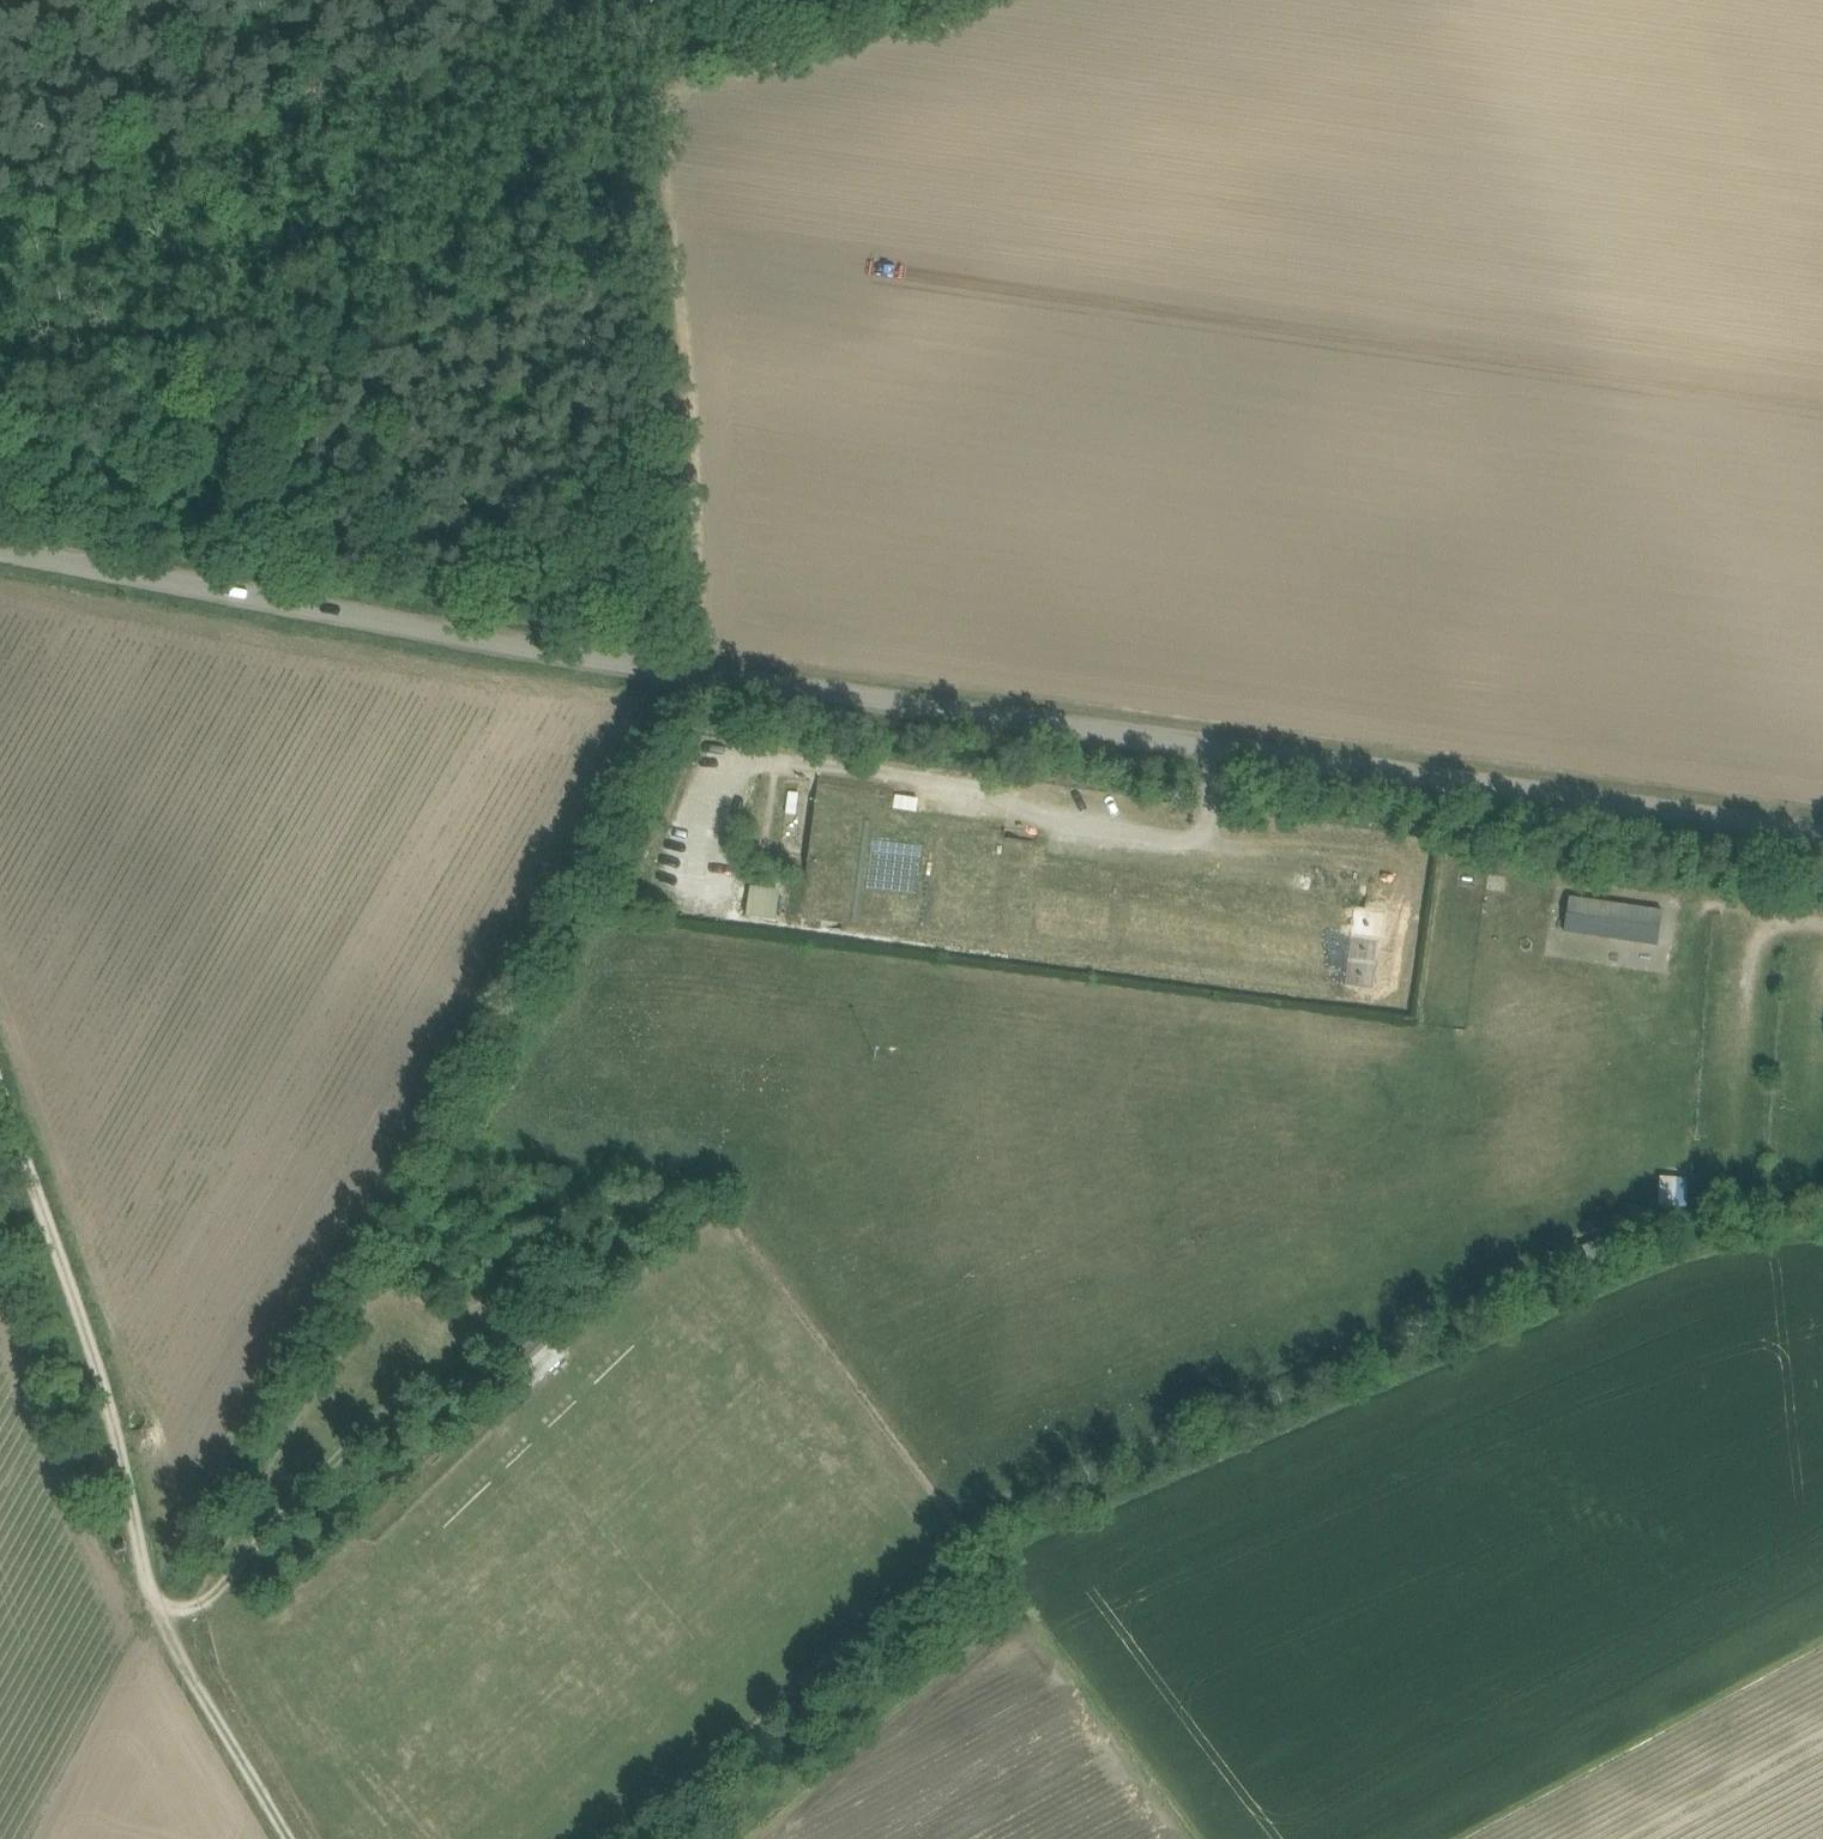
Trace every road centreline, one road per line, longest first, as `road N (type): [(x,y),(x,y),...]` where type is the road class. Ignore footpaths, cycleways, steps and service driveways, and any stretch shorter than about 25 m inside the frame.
road 1 (unclassified): [(1822,832),(697,675),(0,549)]
road 2 (track): [(0,1124),(169,1613),(292,1838)]
road 3 (track): [(708,35),(661,54),(659,220),(686,414),(697,675)]

